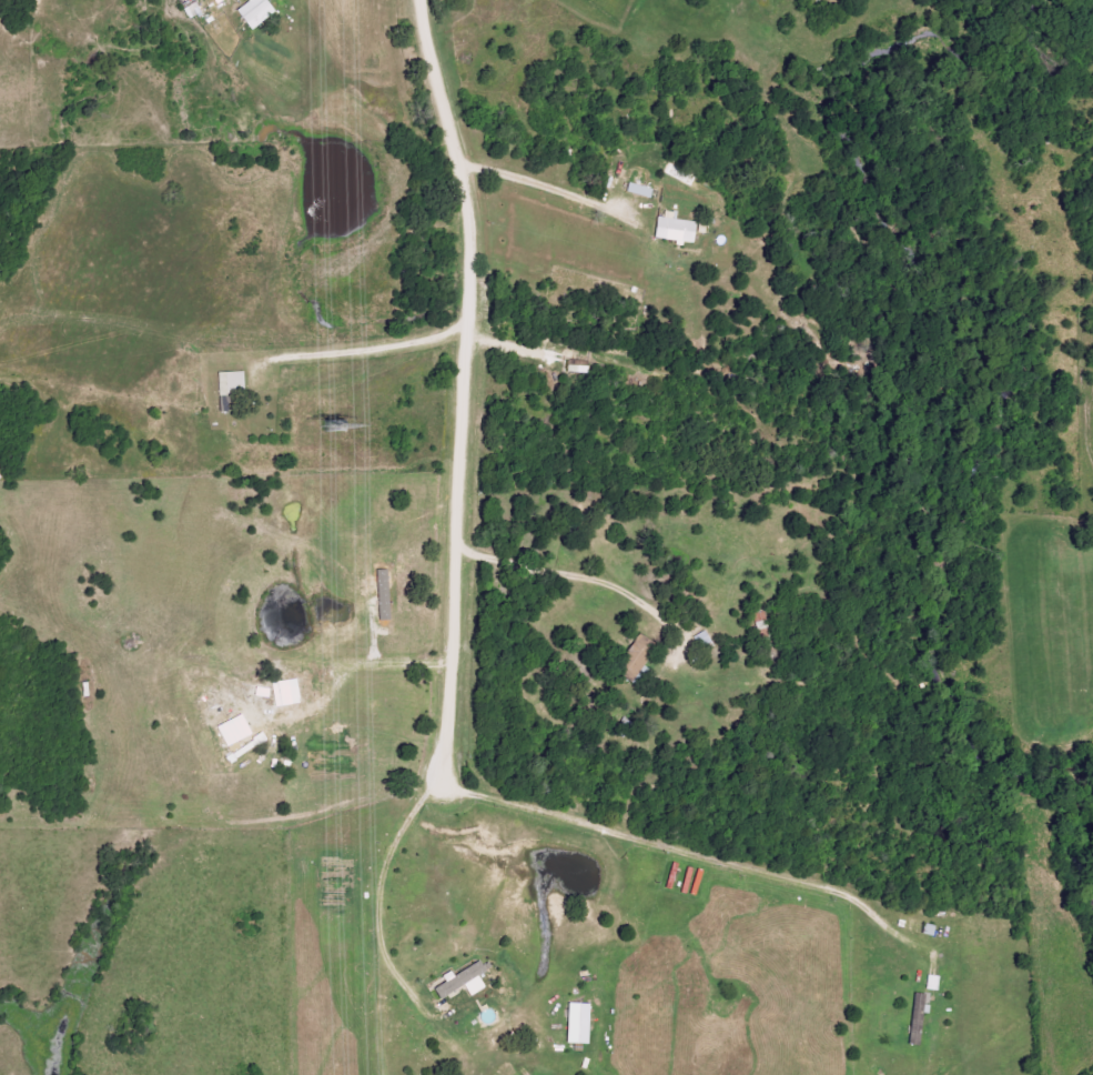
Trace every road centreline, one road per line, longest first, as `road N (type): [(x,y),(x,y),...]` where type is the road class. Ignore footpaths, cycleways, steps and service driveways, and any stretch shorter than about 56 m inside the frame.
road 1 (residential): [(416,0),(467,224),(442,786)]

